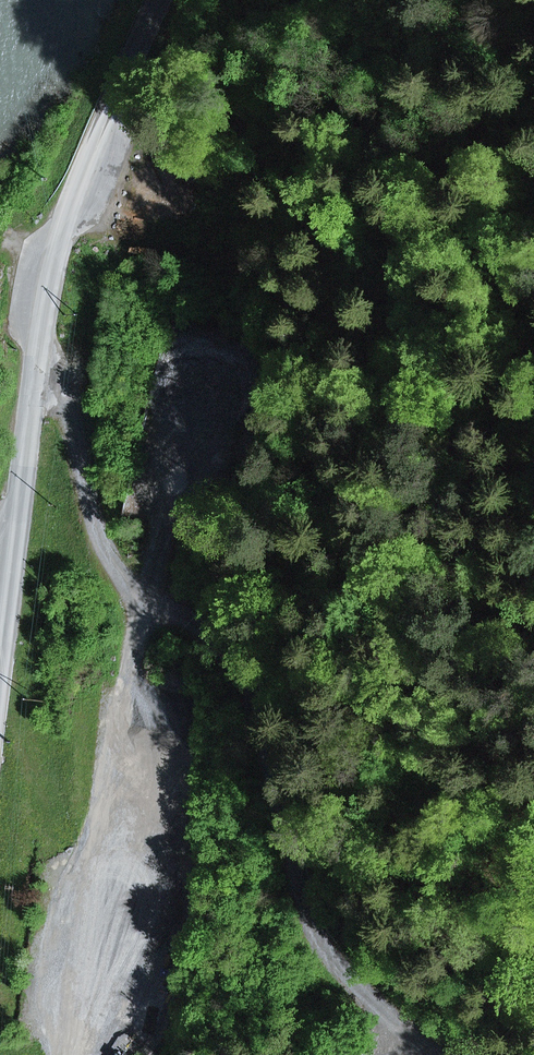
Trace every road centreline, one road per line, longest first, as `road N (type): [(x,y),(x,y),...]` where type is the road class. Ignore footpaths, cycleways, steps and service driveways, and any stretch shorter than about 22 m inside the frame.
road 1 (unclassified): [(161,0),(61,229),(44,304),(0,702)]
road 2 (track): [(153,597),(235,668),(275,766),(305,915),(371,1007),(426,1054)]
road 3 (track): [(34,361),(153,597)]

